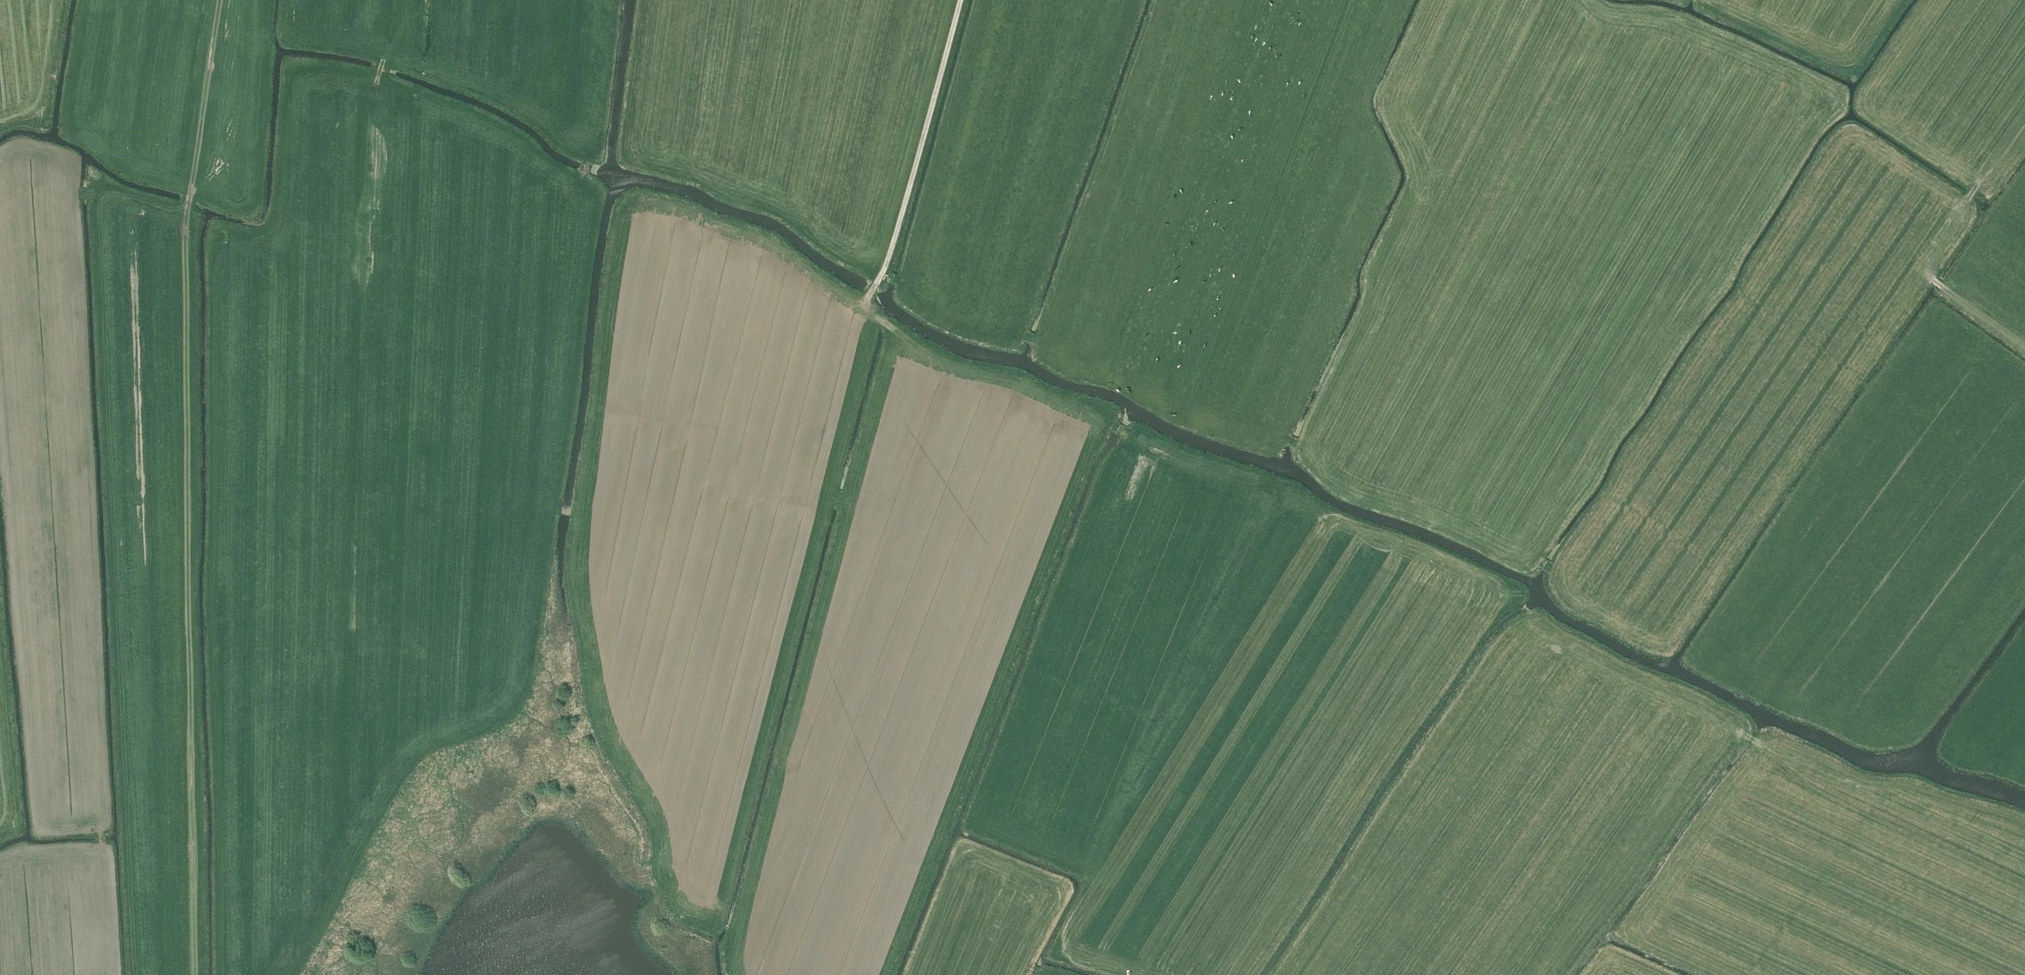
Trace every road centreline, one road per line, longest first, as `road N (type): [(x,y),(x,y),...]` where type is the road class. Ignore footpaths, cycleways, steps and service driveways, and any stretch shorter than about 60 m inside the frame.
road 1 (track): [(961,0),(875,287)]

